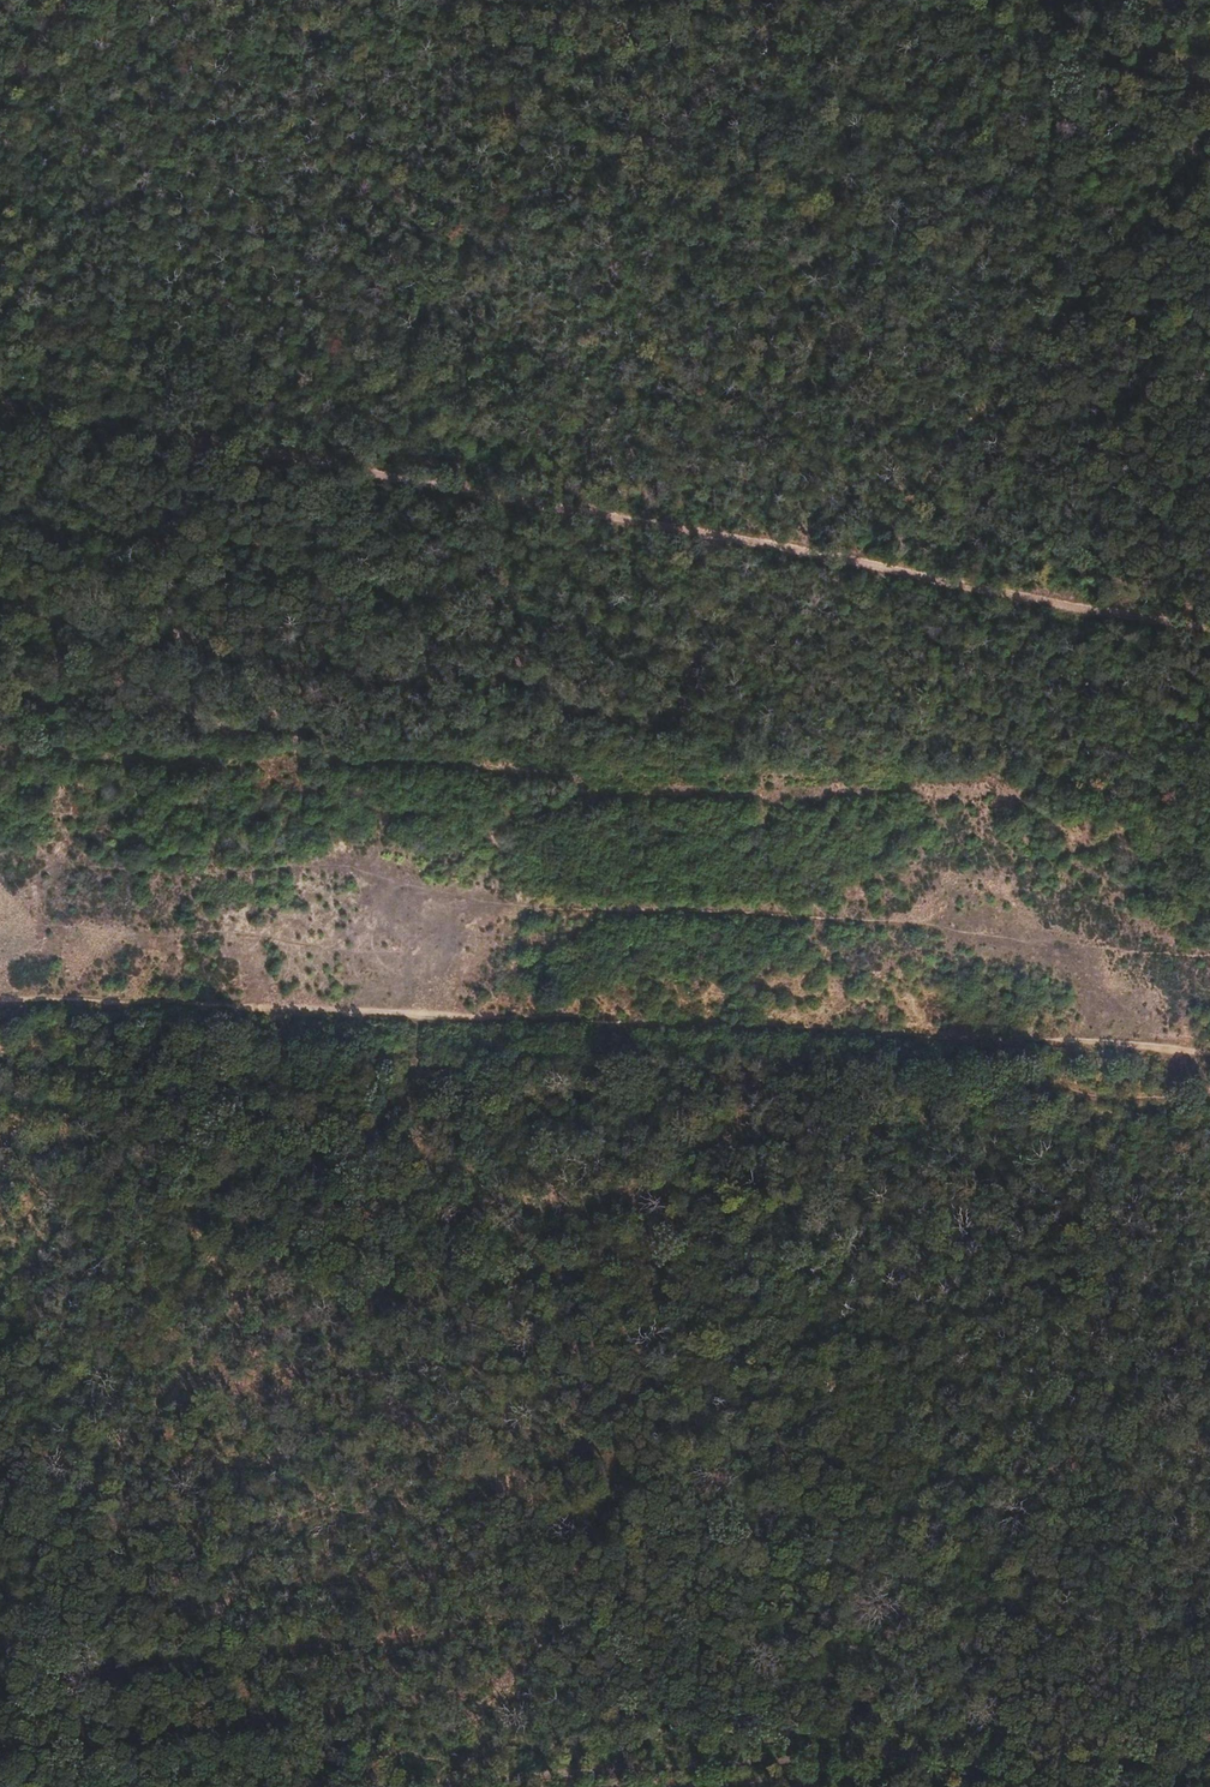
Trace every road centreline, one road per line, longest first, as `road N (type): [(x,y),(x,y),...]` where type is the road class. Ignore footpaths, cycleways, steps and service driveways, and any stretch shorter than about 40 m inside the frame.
road 1 (track): [(1209,628),(0,408)]
road 2 (track): [(1209,948),(538,911),(356,873),(281,869),(182,878),(0,854)]
road 3 (track): [(0,1005),(1209,1049)]
road 4 (unclassified): [(1209,1730),(333,1786)]
road 5 (track): [(1209,1400),(689,1028)]
road 6 (unclassified): [(578,1786),(1209,1745)]
road 7 (track): [(0,1152),(82,1219),(108,1265),(109,1371),(82,1484)]

